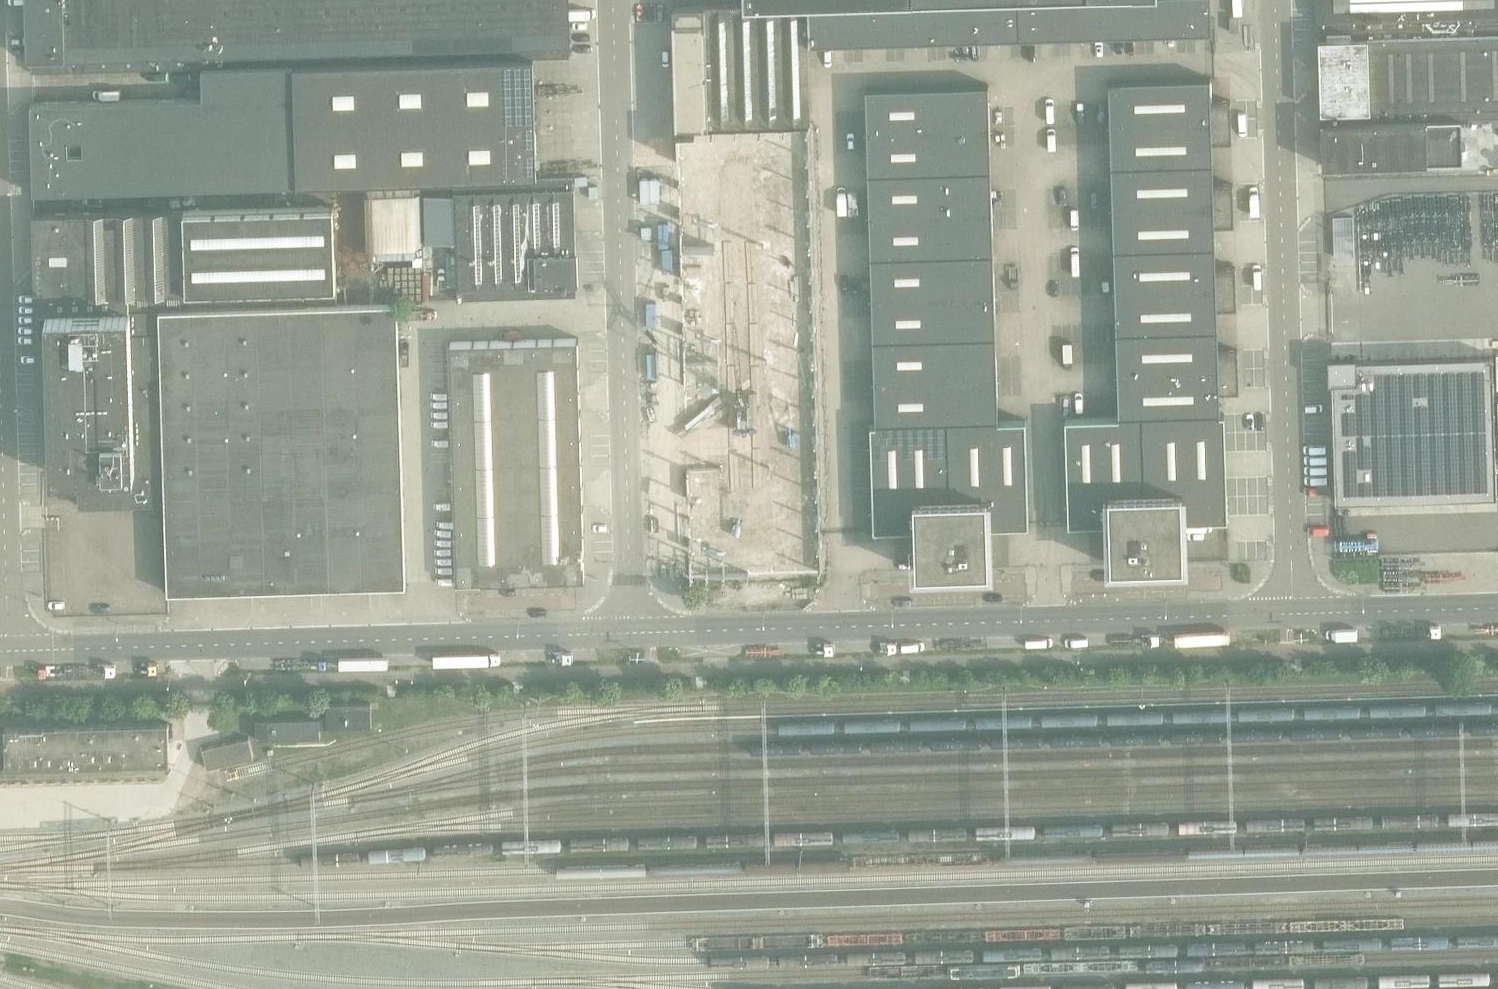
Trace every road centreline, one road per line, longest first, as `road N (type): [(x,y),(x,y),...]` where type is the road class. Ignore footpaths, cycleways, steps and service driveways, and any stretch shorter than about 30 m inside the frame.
road 1 (unclassified): [(846,630),(834,72),(1035,65)]
road 2 (unclassified): [(642,636),(623,0)]
road 3 (tertiary): [(9,654),(642,636)]
road 4 (unclassified): [(1056,623),(1035,65)]
road 5 (unclassified): [(1298,616),(1279,63)]
road 6 (unclassified): [(9,654),(0,350)]
road 7 (unclassified): [(1035,65),(1279,63)]
road 8 (tertiary): [(1056,623),(1298,616)]
road 9 (tertiary): [(846,630),(1056,623)]
road 10 (tertiary): [(642,636),(846,630)]
road 11 (tertiary): [(1298,616),(1497,610)]

